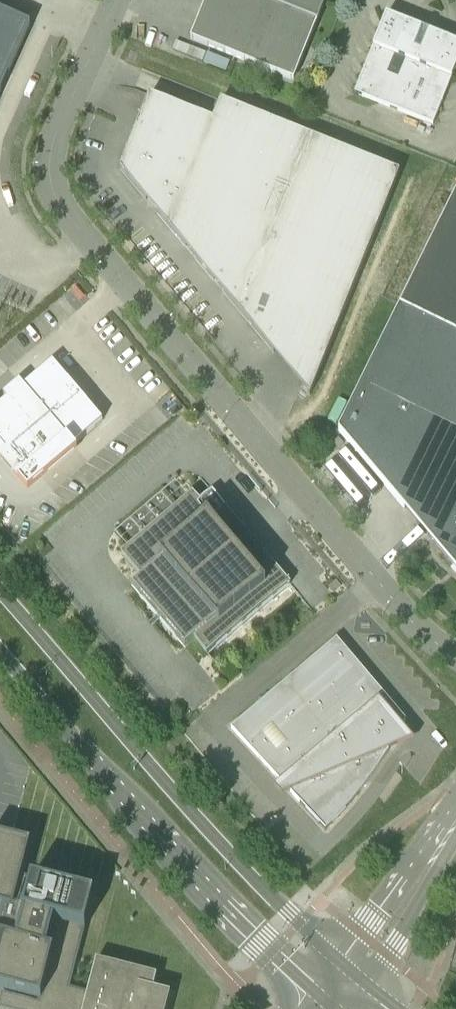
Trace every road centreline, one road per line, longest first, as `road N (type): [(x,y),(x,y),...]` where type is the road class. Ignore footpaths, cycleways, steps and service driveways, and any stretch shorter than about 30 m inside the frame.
road 1 (unclassified): [(455,652),(324,510),(66,202),(54,171),(58,135),(122,0)]
road 2 (secondary): [(341,962),(0,591)]
road 3 (secondary): [(0,650),(173,849),(317,995)]
road 4 (unclassified): [(455,810),(341,962)]
road 5 (unclassified): [(372,988),(455,842)]

